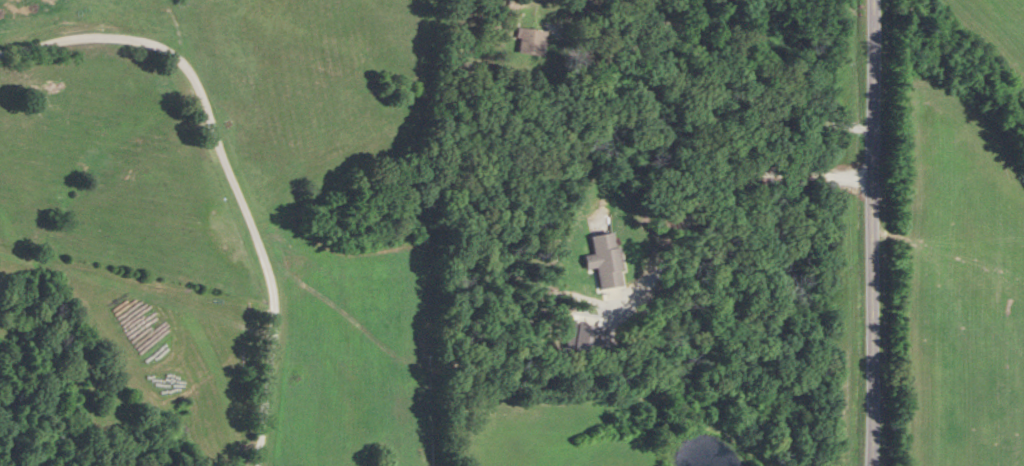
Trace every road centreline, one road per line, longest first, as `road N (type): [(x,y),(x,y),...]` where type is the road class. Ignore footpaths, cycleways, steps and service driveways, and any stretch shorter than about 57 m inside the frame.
road 1 (tertiary): [(873,465),(873,0)]

